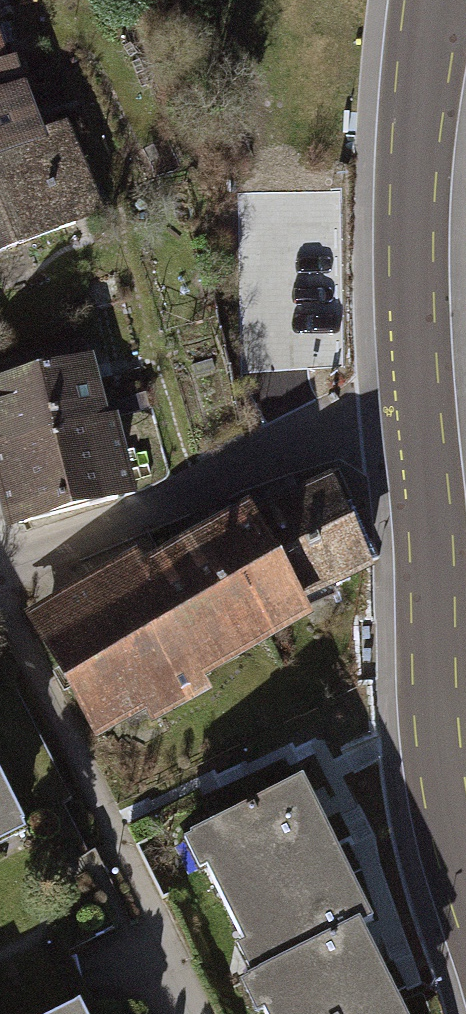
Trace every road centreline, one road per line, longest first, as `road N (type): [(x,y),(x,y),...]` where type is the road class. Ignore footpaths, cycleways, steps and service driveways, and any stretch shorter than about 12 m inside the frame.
road 1 (secondary): [(421,408),(438,714),(465,885)]
road 2 (residential): [(0,574),(351,423),(421,408)]
road 3 (secondary): [(432,0),(411,219),(421,408)]

